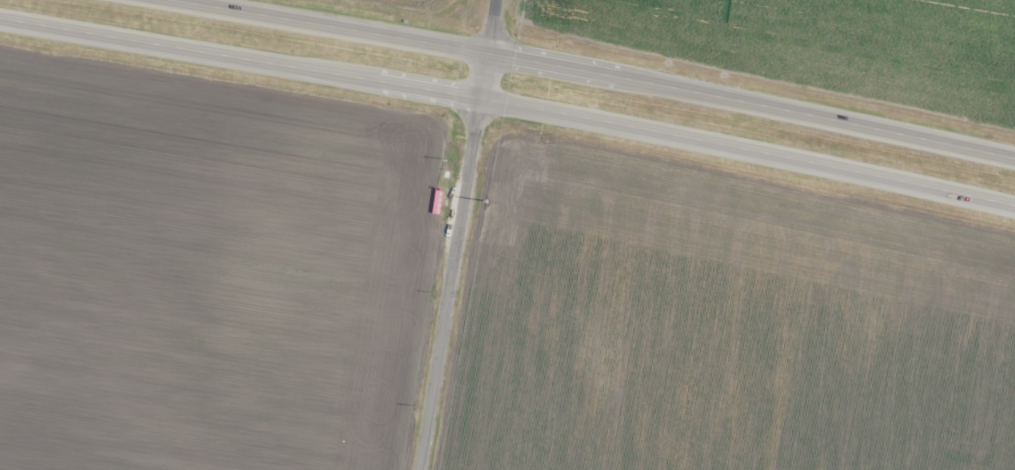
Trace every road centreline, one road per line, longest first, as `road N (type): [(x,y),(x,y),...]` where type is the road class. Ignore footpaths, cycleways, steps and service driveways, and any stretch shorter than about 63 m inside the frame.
road 1 (trunk): [(0,18),(697,138),(1014,205)]
road 2 (trunk): [(1014,158),(487,52),(175,0)]
road 3 (residential): [(421,469),(496,0)]

